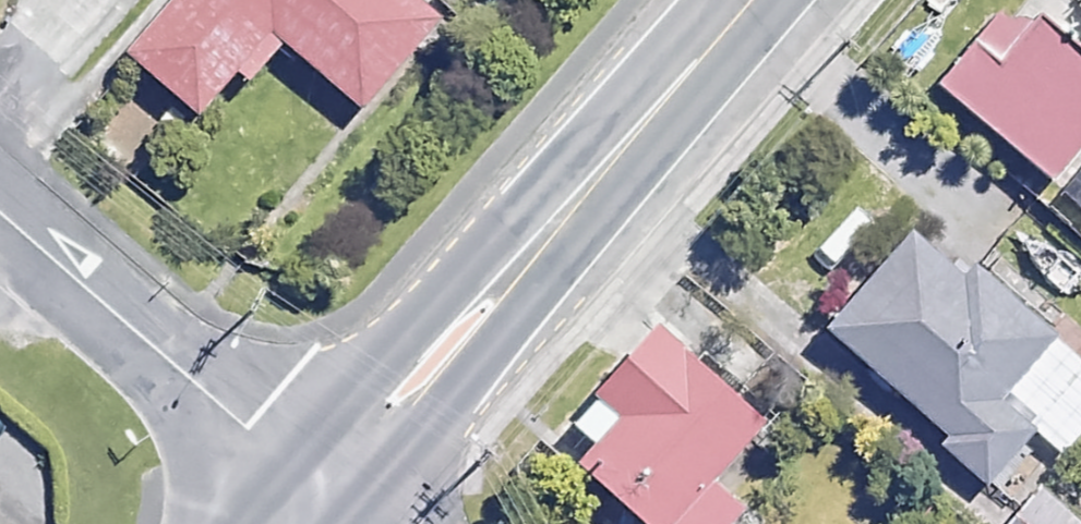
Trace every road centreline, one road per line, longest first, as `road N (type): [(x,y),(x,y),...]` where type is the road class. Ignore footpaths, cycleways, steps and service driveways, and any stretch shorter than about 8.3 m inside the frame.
road 1 (tertiary): [(723,0),(294,495)]
road 2 (residential): [(0,239),(294,495)]

